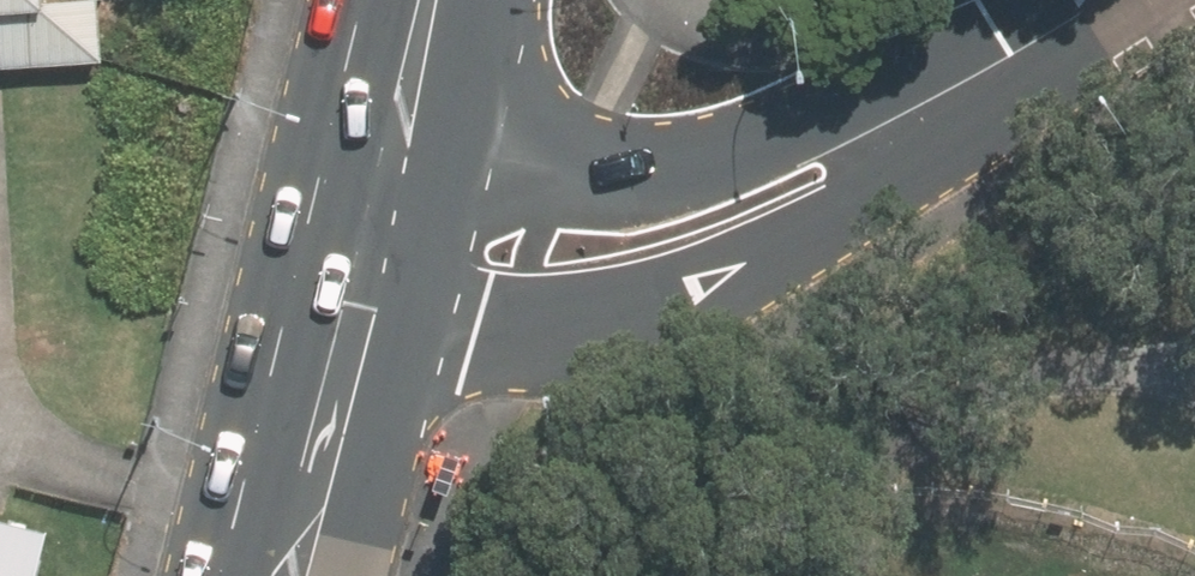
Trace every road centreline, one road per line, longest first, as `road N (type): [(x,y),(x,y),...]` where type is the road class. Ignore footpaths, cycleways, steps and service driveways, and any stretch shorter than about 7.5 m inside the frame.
road 1 (residential): [(961,97),(849,211),(783,258),(704,288),(591,322),(513,331),(360,316)]
road 2 (residential): [(399,148),(573,176),(641,177),(768,151),(858,114),(961,97)]
road 3 (primary): [(360,316),(293,575)]
road 4 (residential): [(1111,0),(961,97)]
road 5 (primary): [(399,148),(360,316)]
road 6 (primary): [(430,0),(399,148)]

